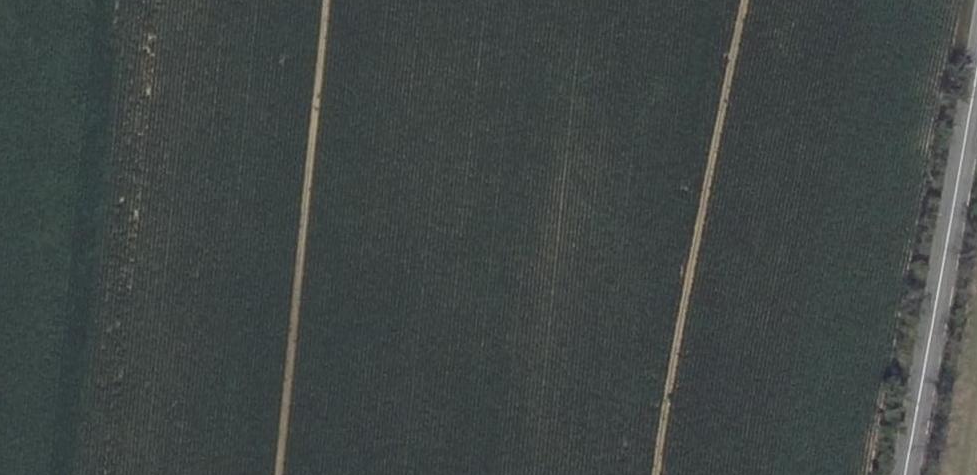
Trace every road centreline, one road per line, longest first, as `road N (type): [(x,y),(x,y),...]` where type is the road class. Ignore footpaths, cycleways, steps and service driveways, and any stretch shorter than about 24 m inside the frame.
road 1 (residential): [(976,81),(903,474)]

